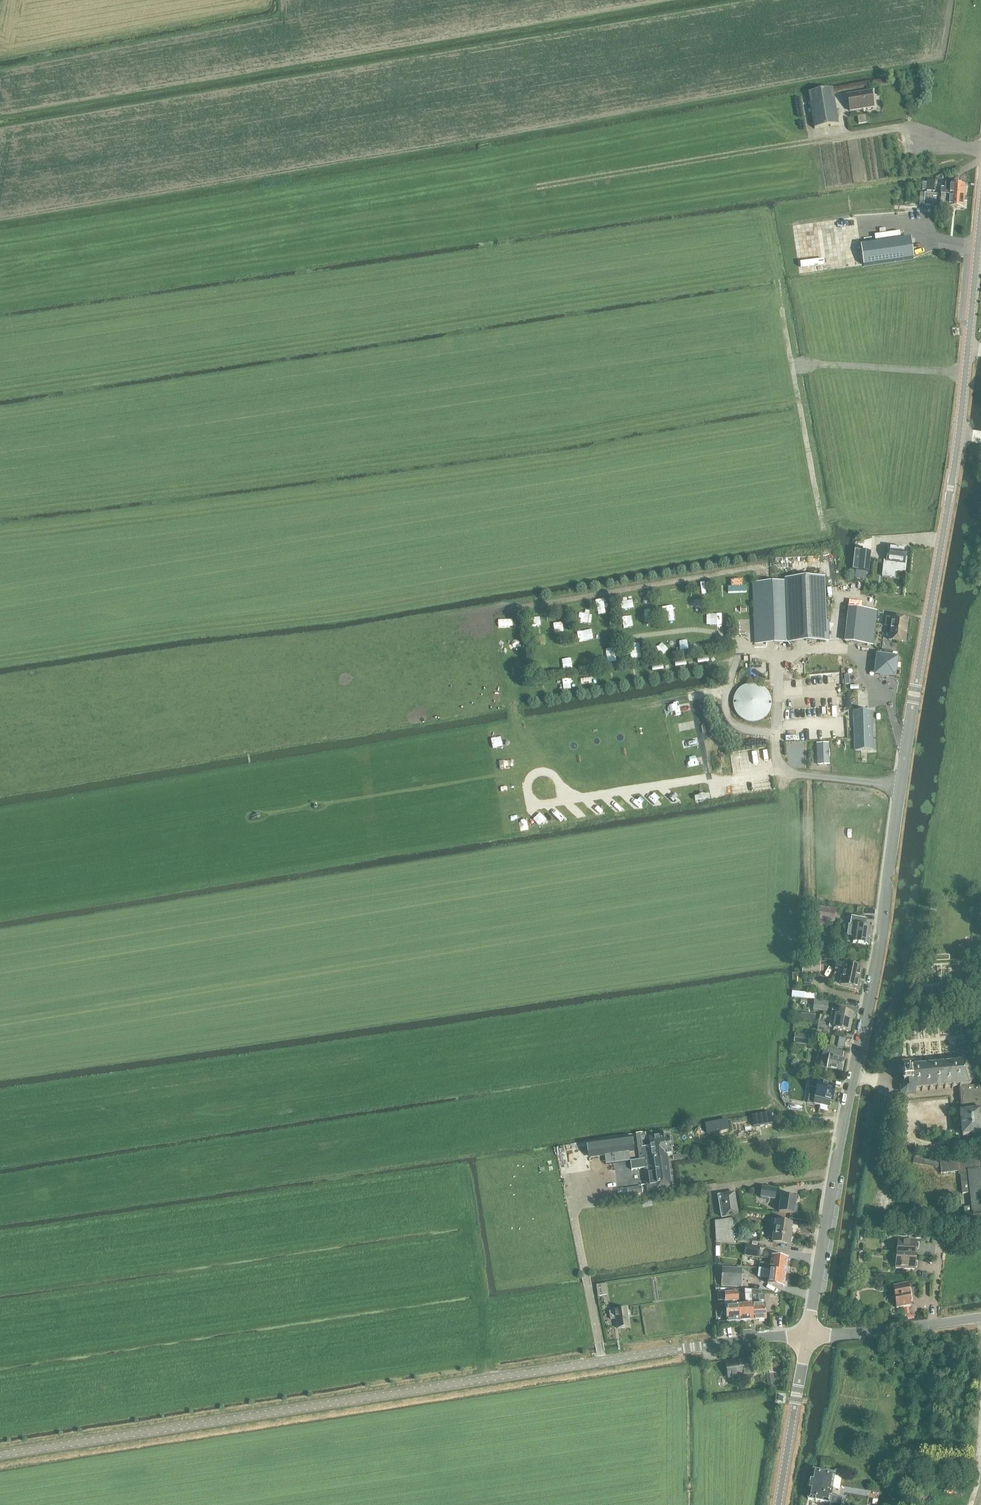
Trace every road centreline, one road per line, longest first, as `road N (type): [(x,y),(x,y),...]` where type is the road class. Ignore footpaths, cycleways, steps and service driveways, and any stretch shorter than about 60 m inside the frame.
road 1 (tertiary): [(980,206),(958,441),(807,1334)]
road 2 (unclassified): [(807,1334),(0,1454)]
road 3 (track): [(839,649),(793,364)]
road 4 (tertiary): [(807,1334),(980,1319)]
road 5 (track): [(793,364),(966,374)]
road 6 (tertiary): [(779,1504),(807,1334)]

